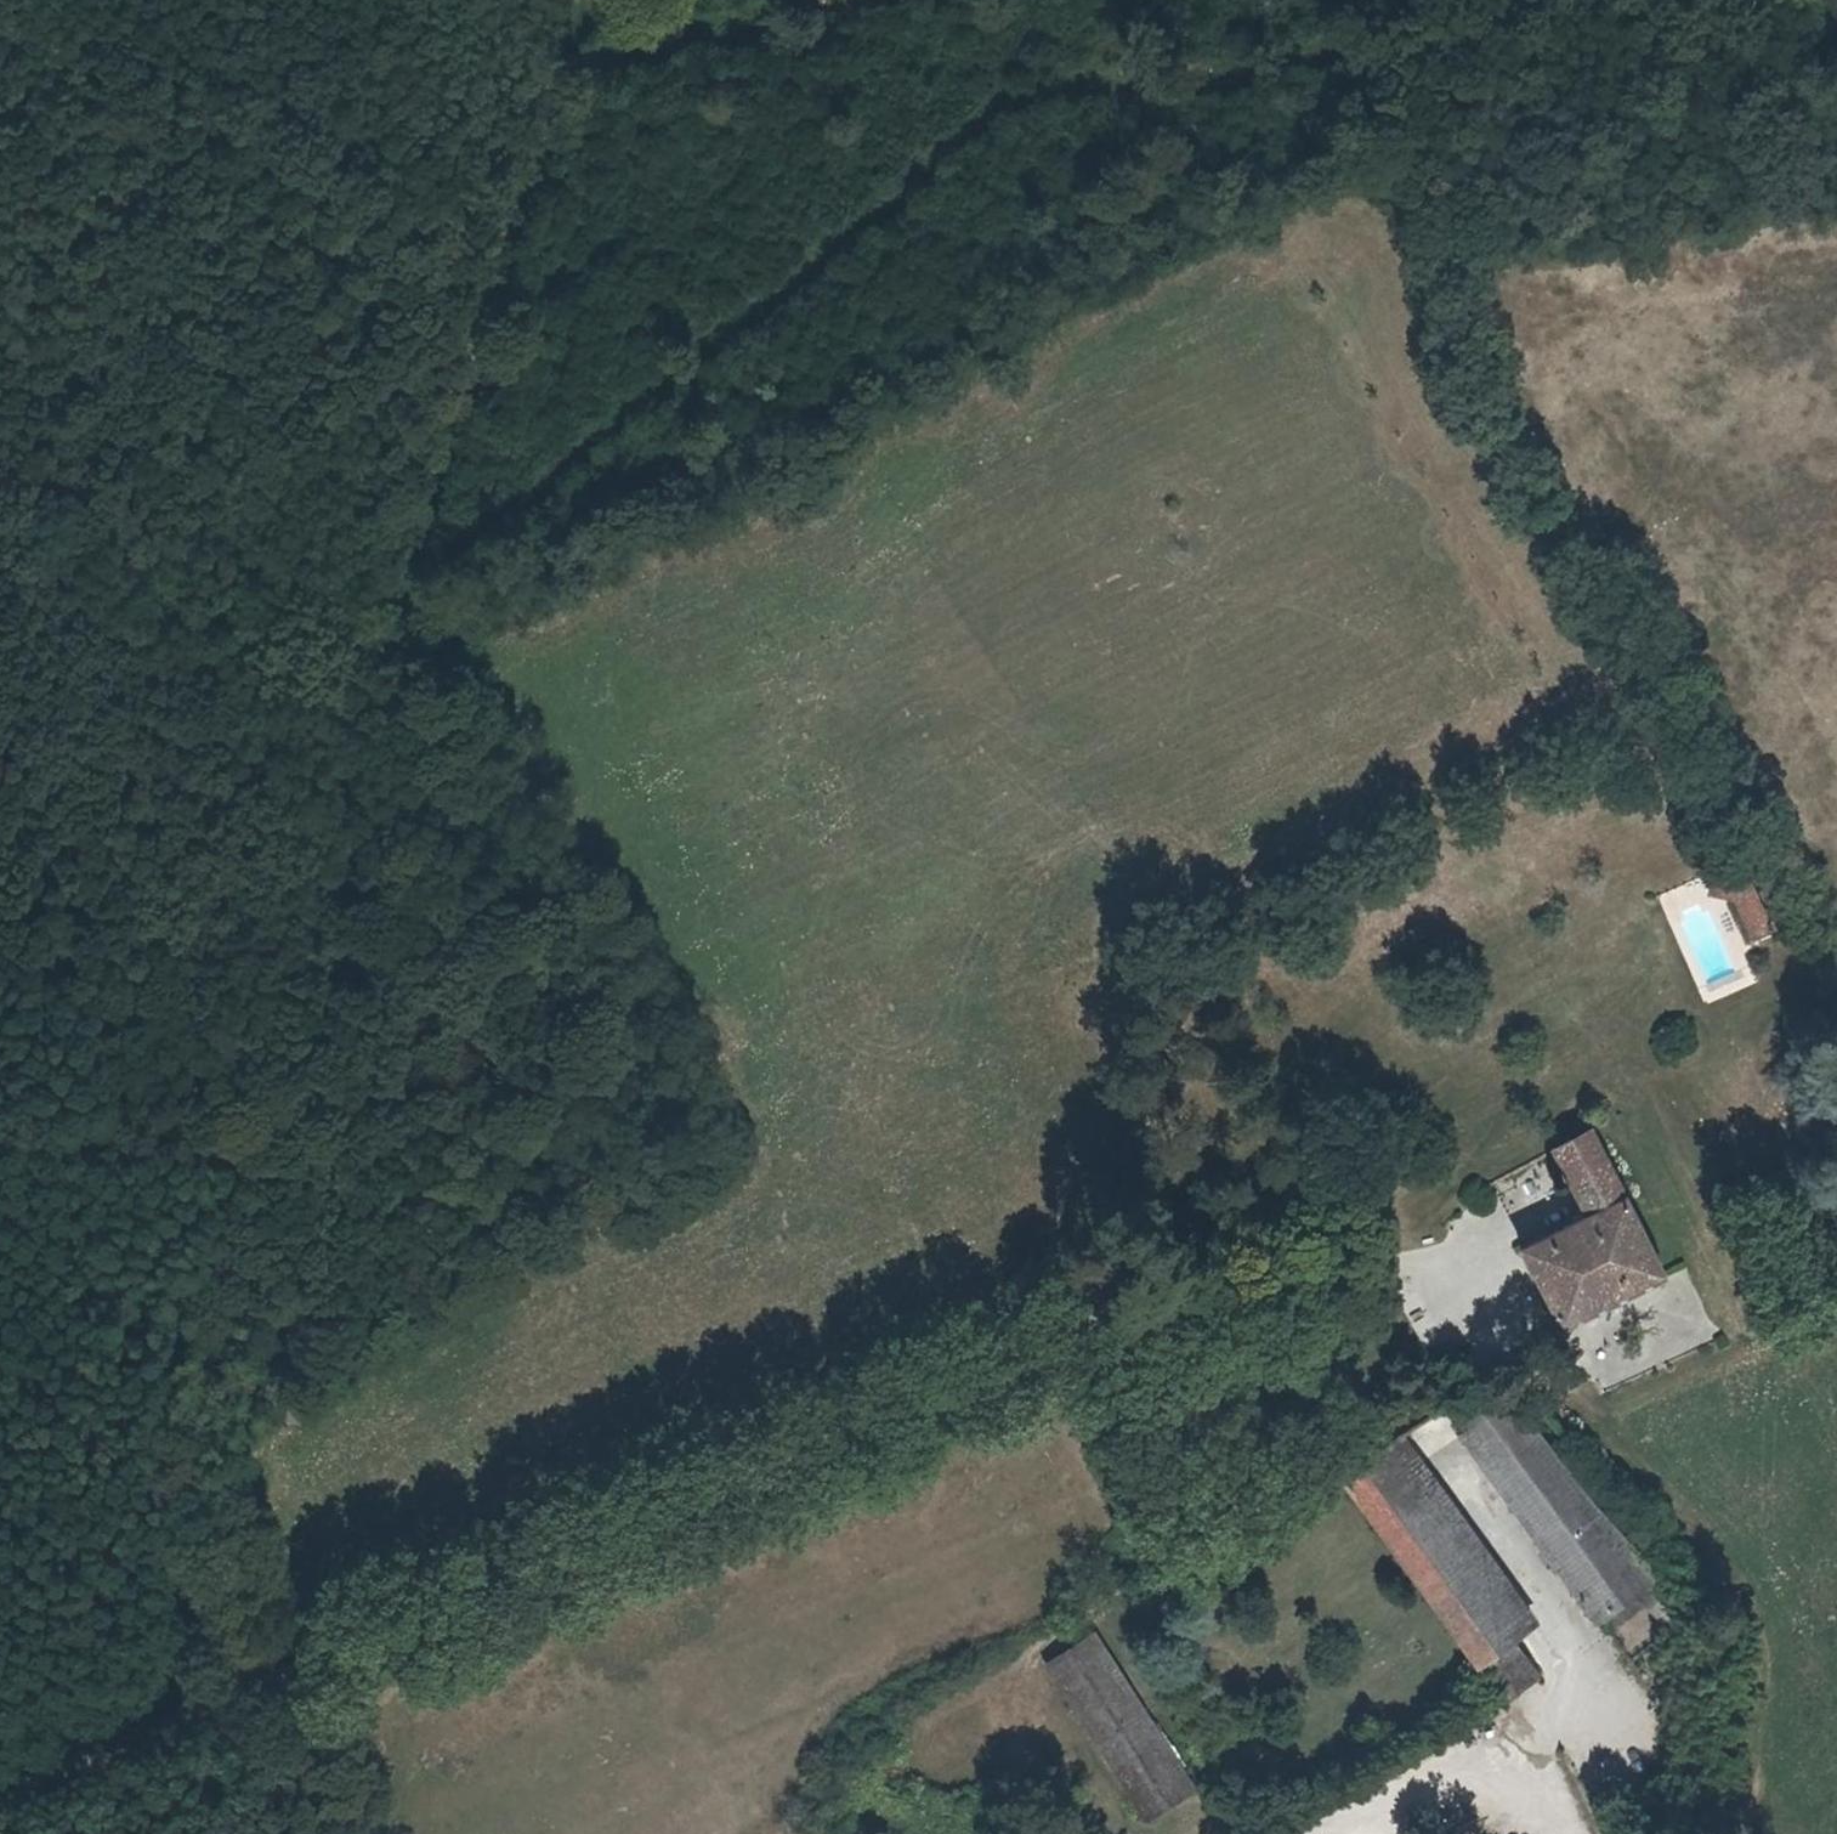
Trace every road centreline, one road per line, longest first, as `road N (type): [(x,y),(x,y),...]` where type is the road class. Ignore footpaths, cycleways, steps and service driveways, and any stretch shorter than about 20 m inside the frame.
road 1 (track): [(0,1806),(230,1703),(1010,1391),(1356,1288)]
road 2 (unclassified): [(1335,1833),(1513,1737)]

